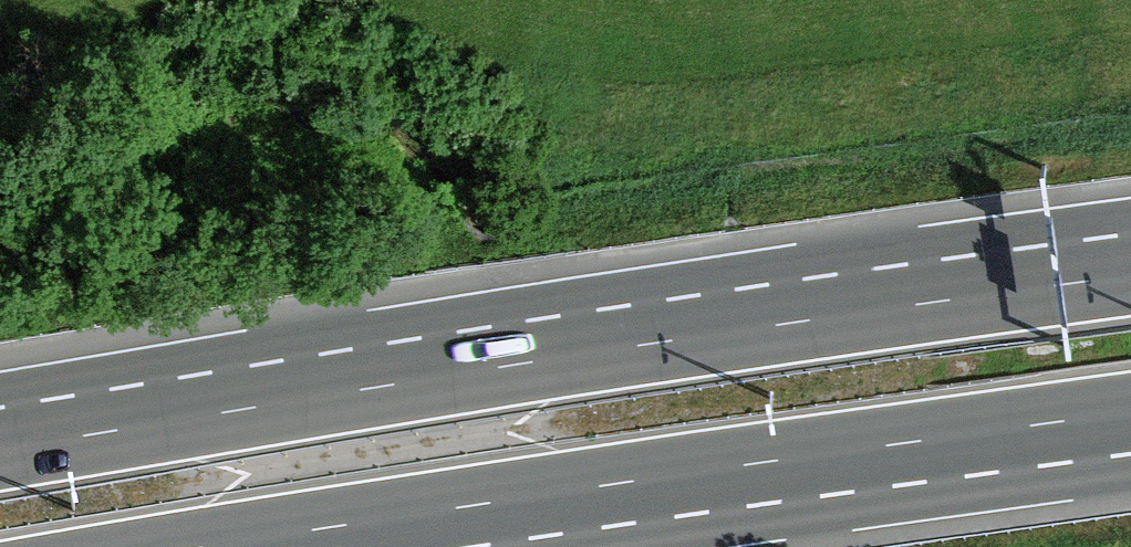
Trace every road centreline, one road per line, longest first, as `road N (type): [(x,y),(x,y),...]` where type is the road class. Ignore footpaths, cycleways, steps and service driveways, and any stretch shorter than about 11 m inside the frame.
road 1 (motorway): [(1130,271),(0,445)]
road 2 (motorway): [(216,546),(1130,412)]

